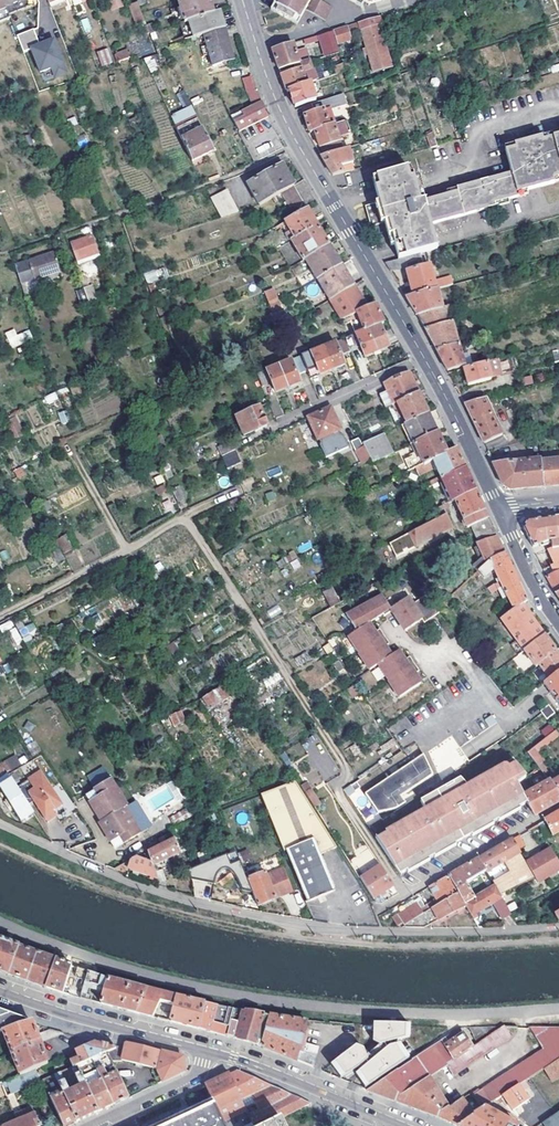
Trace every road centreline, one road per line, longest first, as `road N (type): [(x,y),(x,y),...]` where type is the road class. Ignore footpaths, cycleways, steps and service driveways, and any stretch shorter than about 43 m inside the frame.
road 1 (residential): [(558,926),(424,933),(284,922),(167,895),(0,822)]
road 2 (track): [(405,894),(342,796),(342,761),(184,516)]
road 3 (track): [(0,842),(60,873),(184,913),(292,936)]
road 4 (tertiary): [(365,257),(500,507)]
road 5 (track): [(292,936),(403,946),(558,940)]
road 6 (track): [(127,550),(71,448),(185,393)]
road 7 (tertiary): [(365,257),(282,113),(256,45)]
road 8 (secondary): [(206,1052),(0,992)]
road 9 (track): [(0,615),(184,516)]
road 10 (secondary): [(399,1125),(206,1052)]
road 11 (residential): [(256,45),(406,0)]
road 12 (residential): [(88,1125),(189,1079),(206,1052)]
road 13 (tertiary): [(500,507),(558,625)]

